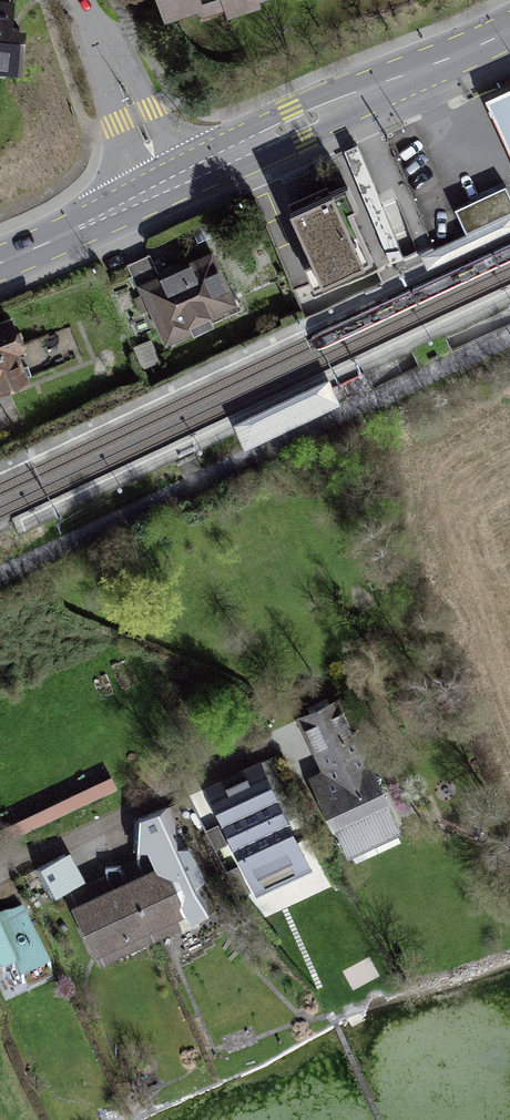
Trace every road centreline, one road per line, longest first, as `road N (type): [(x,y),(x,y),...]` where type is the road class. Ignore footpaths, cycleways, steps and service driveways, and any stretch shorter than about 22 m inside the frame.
road 1 (primary): [(509,30),(166,185)]
road 2 (residential): [(79,0),(166,185)]
road 3 (primary): [(166,185),(0,262)]
road 4 (track): [(361,403),(509,335)]

